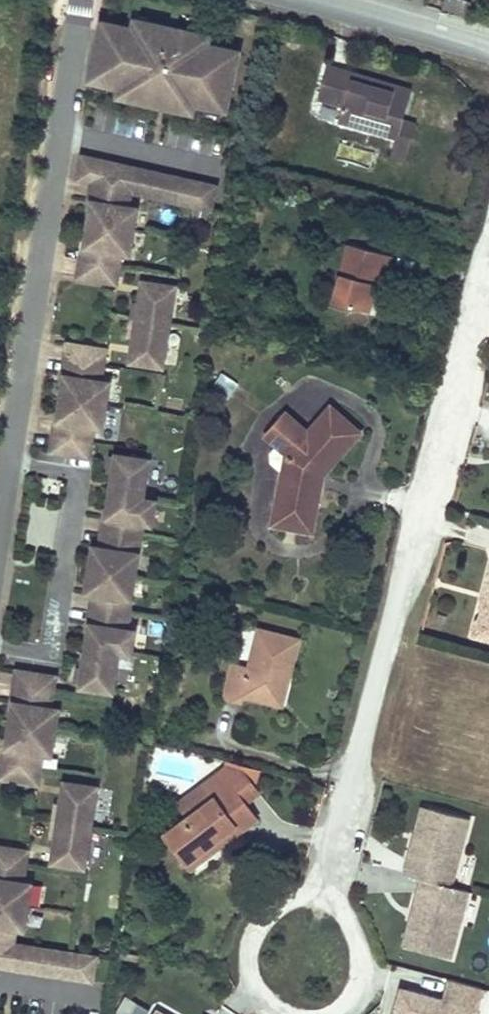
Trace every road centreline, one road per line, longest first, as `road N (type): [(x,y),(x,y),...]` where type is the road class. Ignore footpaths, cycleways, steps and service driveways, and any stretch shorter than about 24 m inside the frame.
road 1 (residential): [(488,273),(321,904)]
road 2 (residential): [(0,518),(80,0)]
road 3 (residential): [(488,54),(300,0)]
road 4 (residential): [(321,904),(274,913),(251,950),(262,993),(293,1013)]
road 5 (residential): [(320,1013),(346,1002),(364,967),(362,943),(339,912)]

